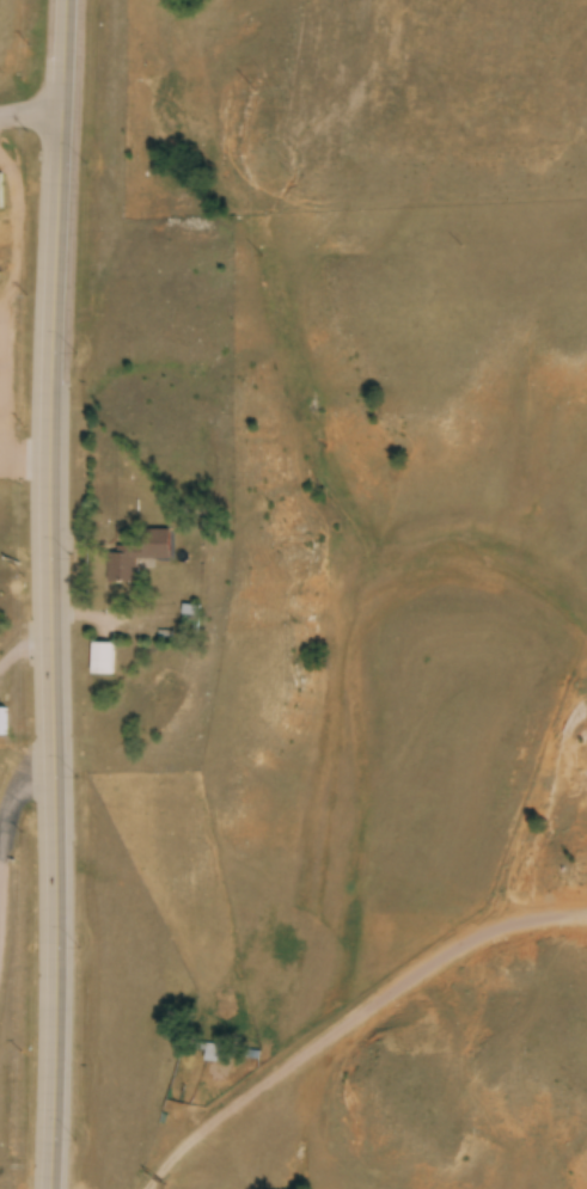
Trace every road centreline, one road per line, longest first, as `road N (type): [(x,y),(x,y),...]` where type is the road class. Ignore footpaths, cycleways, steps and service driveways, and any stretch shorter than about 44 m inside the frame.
road 1 (primary): [(40,1188),(60,109)]

